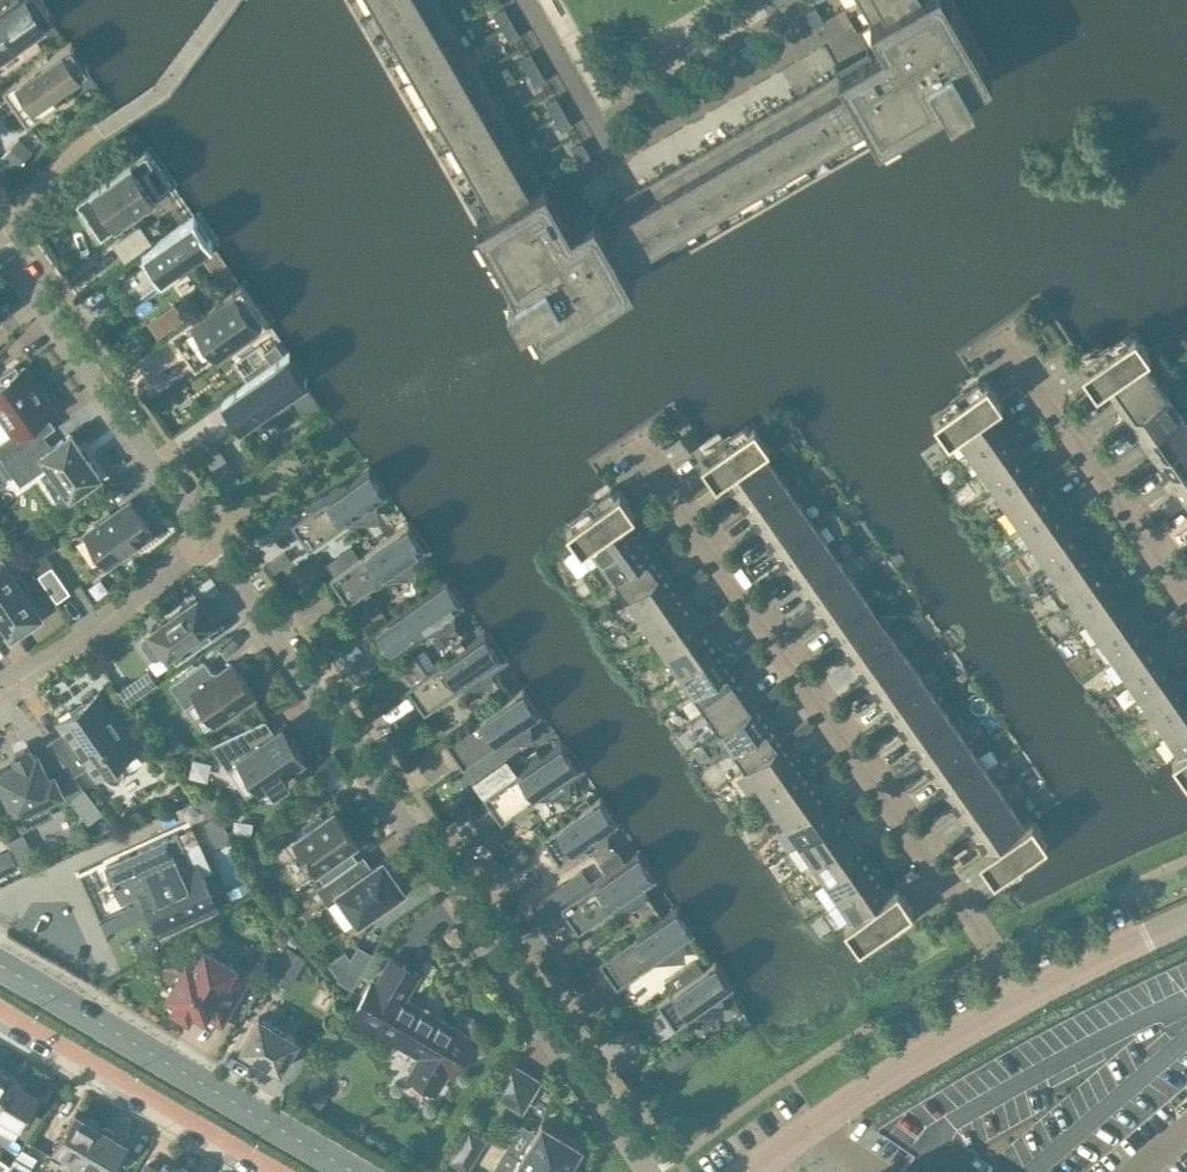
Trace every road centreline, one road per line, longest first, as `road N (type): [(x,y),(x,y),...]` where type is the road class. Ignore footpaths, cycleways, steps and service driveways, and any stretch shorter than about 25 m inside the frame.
road 1 (residential): [(201,536),(650,1171)]
road 2 (residential): [(637,444),(1027,998)]
road 3 (residential): [(521,0),(608,149),(798,38),(776,0)]
road 4 (secondary): [(0,968),(348,1171)]
road 5 (residential): [(0,253),(201,536)]
road 6 (residential): [(1000,329),(1186,596)]
road 7 (residential): [(0,1008),(277,1171)]
road 8 (residential): [(0,691),(201,536)]
road 9 (unclassified): [(811,1128),(1027,998)]
road 10 (unclassified): [(1027,998),(1186,921)]

